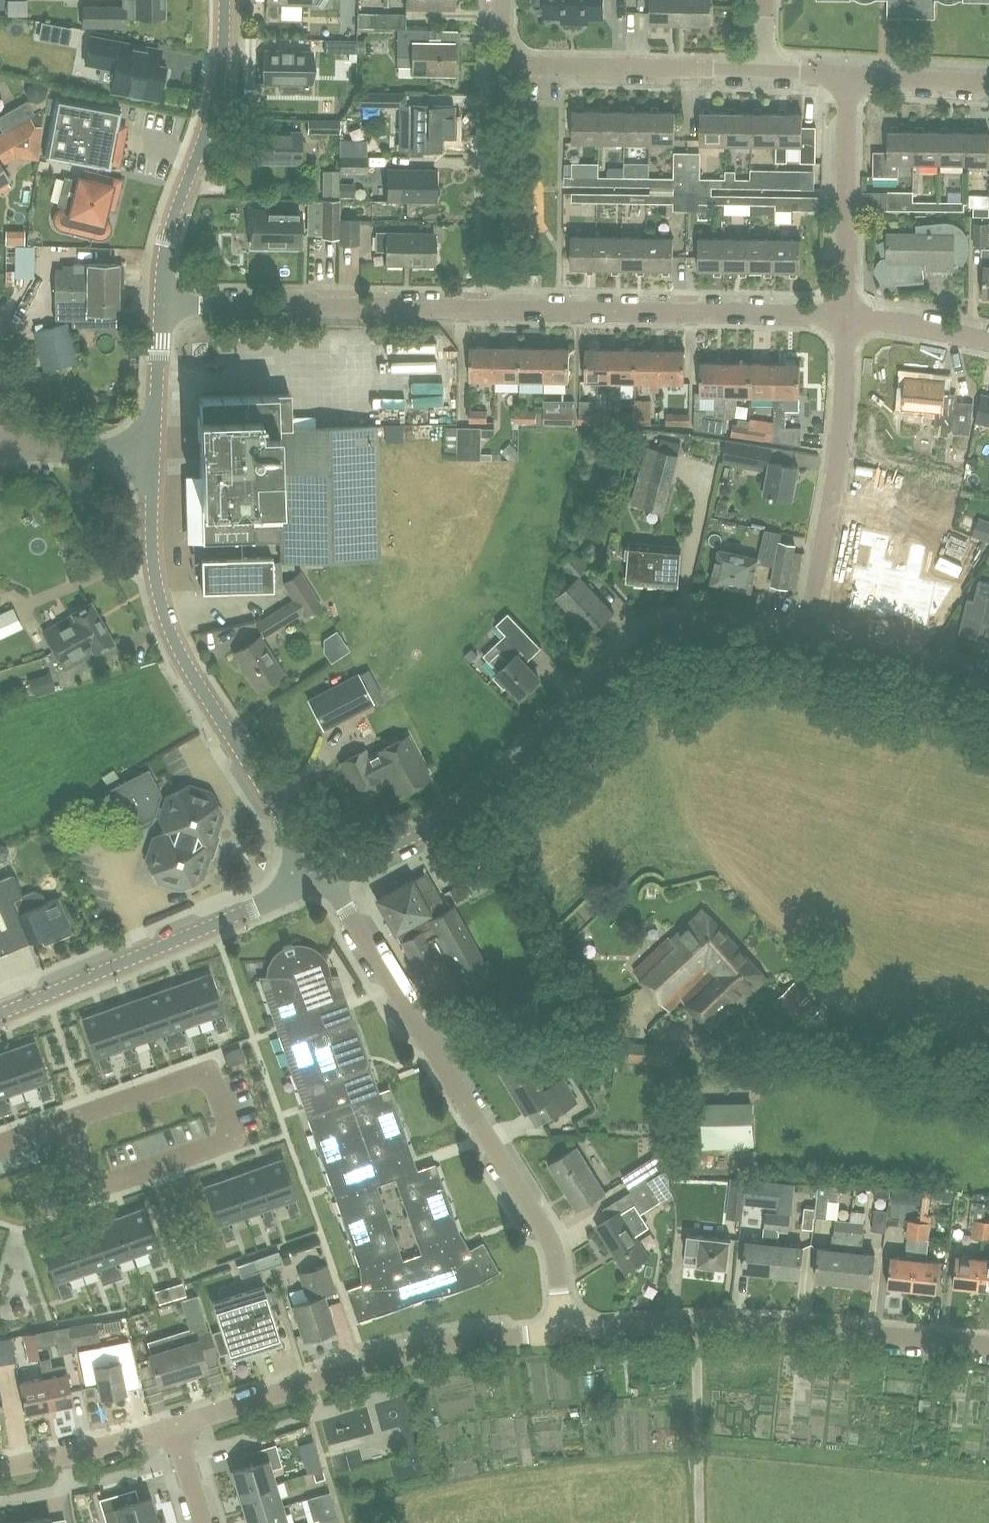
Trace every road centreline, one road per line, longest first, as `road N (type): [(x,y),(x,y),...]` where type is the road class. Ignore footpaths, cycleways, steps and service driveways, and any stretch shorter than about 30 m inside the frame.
road 1 (residential): [(846,316),(162,303)]
road 2 (tertiary): [(326,877),(483,799),(584,701),(655,651),(726,634),(805,642)]
road 3 (residential): [(566,1333),(549,1237),(326,877)]
road 4 (tertiary): [(326,877),(199,685),(164,613),(152,551),(153,454)]
road 5 (residential): [(566,1333),(739,1325),(988,1348)]
road 6 (residential): [(566,1333),(476,1343),(368,1369),(177,1429)]
road 7 (residential): [(66,1121),(200,1076),(212,1082),(226,1115),(226,1137),(217,1145),(113,1181),(86,1172)]
road 8 (tertiary): [(0,1014),(326,877)]
road 9 (residential): [(805,642),(830,517),(846,316)]
road 10 (tertiary): [(162,303),(170,226),(218,87),(224,0)]
road 11 (residential): [(765,72),(539,66),(512,57)]
road 12 (residential): [(846,316),(849,74)]
road 13 (tertiary): [(988,683),(805,642)]
road 14 (residential): [(177,1429),(0,1473)]
road 15 (unclassified): [(0,447),(153,454)]
road 16 (tertiary): [(153,454),(162,303)]
road 17 (residential): [(988,339),(846,316)]
road 18 (residential): [(488,189),(490,72),(512,57)]
road 19 (residential): [(849,74),(988,82)]

